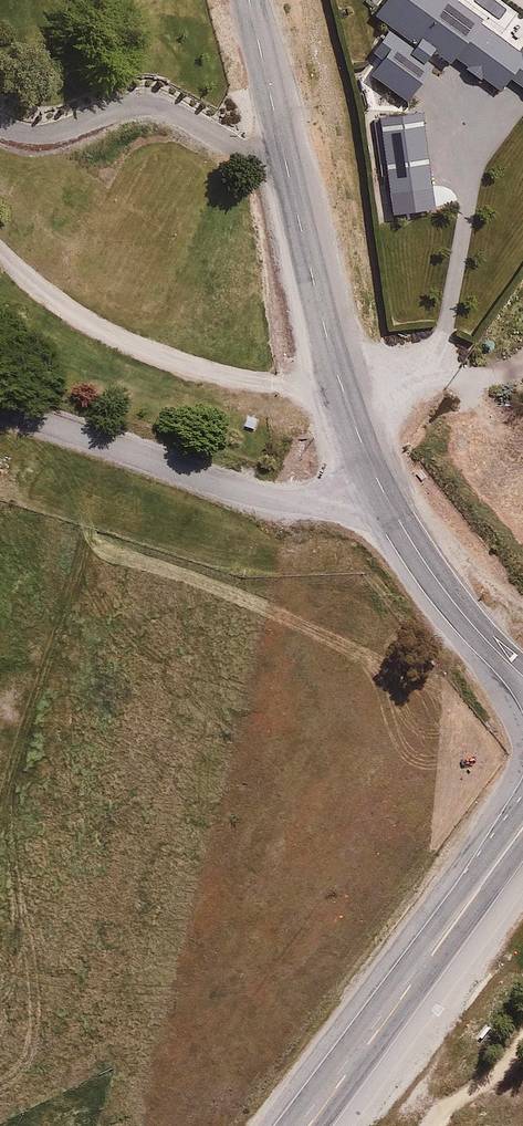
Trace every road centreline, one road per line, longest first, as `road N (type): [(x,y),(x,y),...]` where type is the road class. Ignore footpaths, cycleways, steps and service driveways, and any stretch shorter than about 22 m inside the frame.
road 1 (unclassified): [(248,0),(324,331),(382,488)]
road 2 (residential): [(0,439),(270,502),(382,488)]
road 3 (primary): [(303,1125),(522,829)]
road 4 (unclassified): [(382,488),(445,593),(522,677)]

